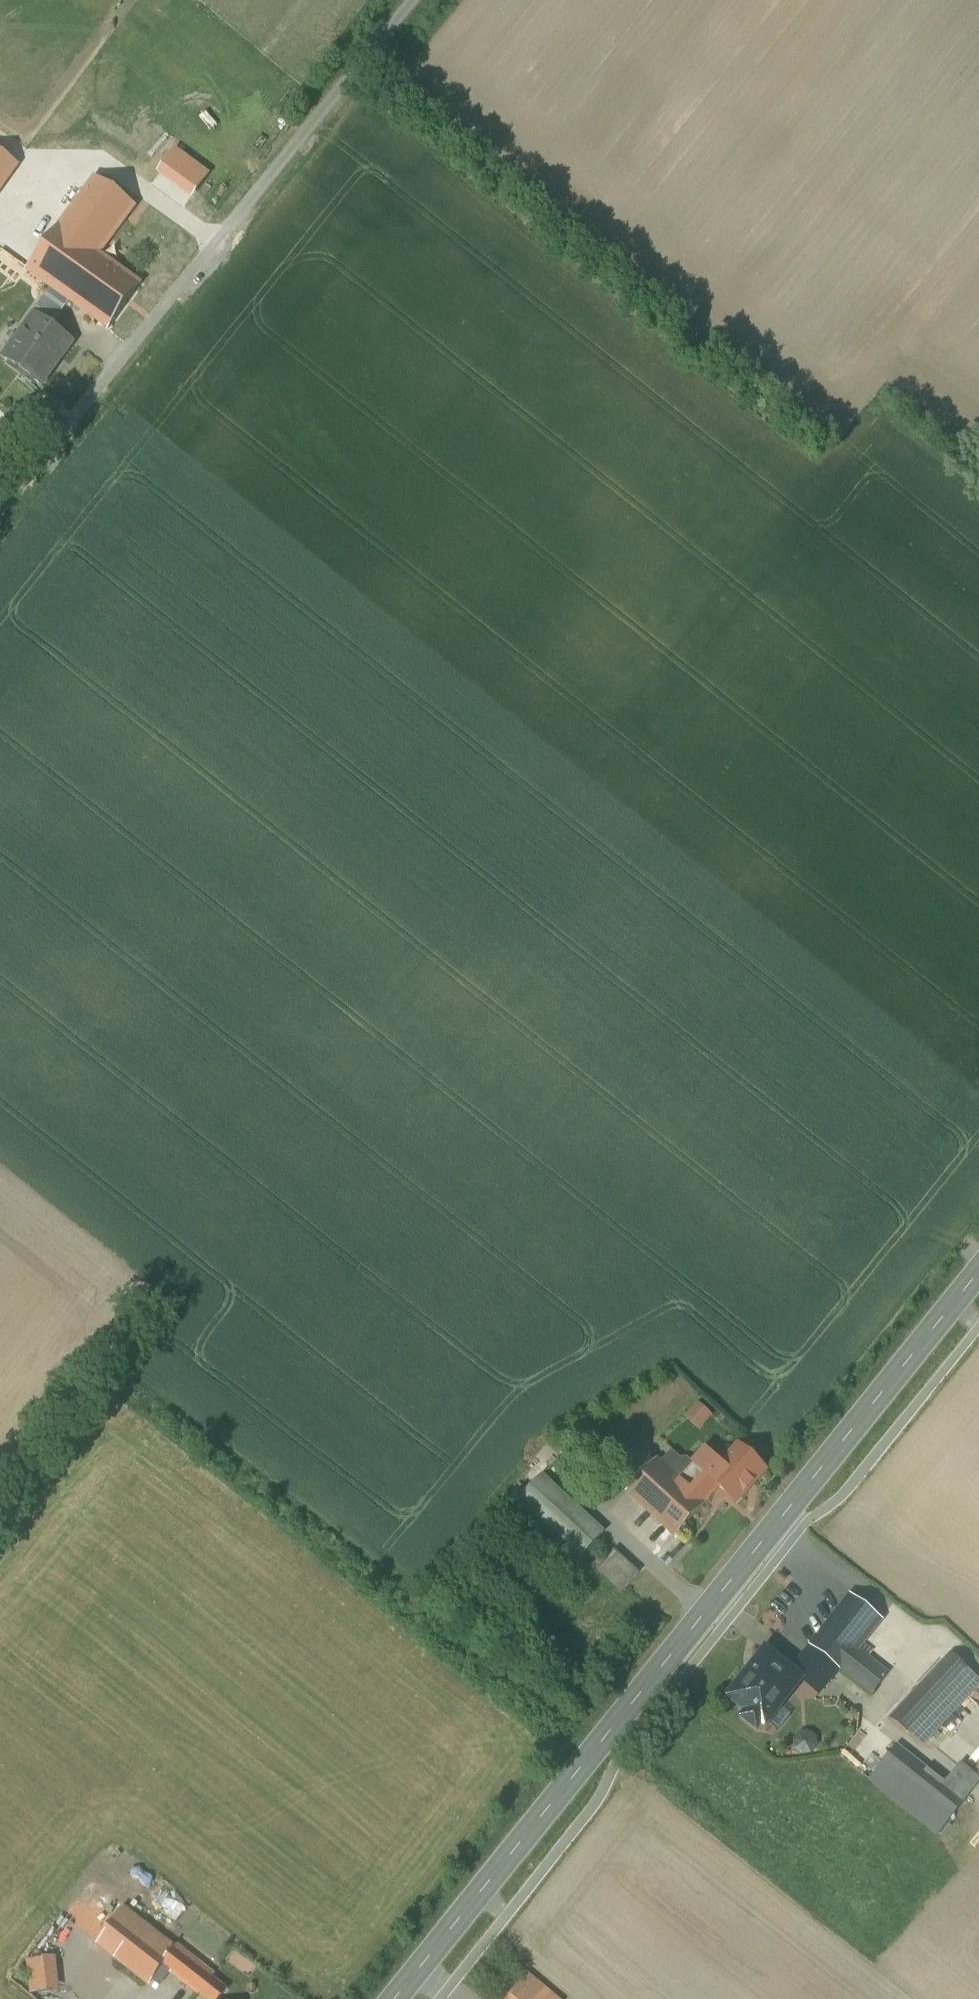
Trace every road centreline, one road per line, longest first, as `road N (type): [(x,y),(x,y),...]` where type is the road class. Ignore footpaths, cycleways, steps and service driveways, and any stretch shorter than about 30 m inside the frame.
road 1 (tertiary): [(395,1998),(978,1273)]
road 2 (residential): [(412,0),(0,508)]

